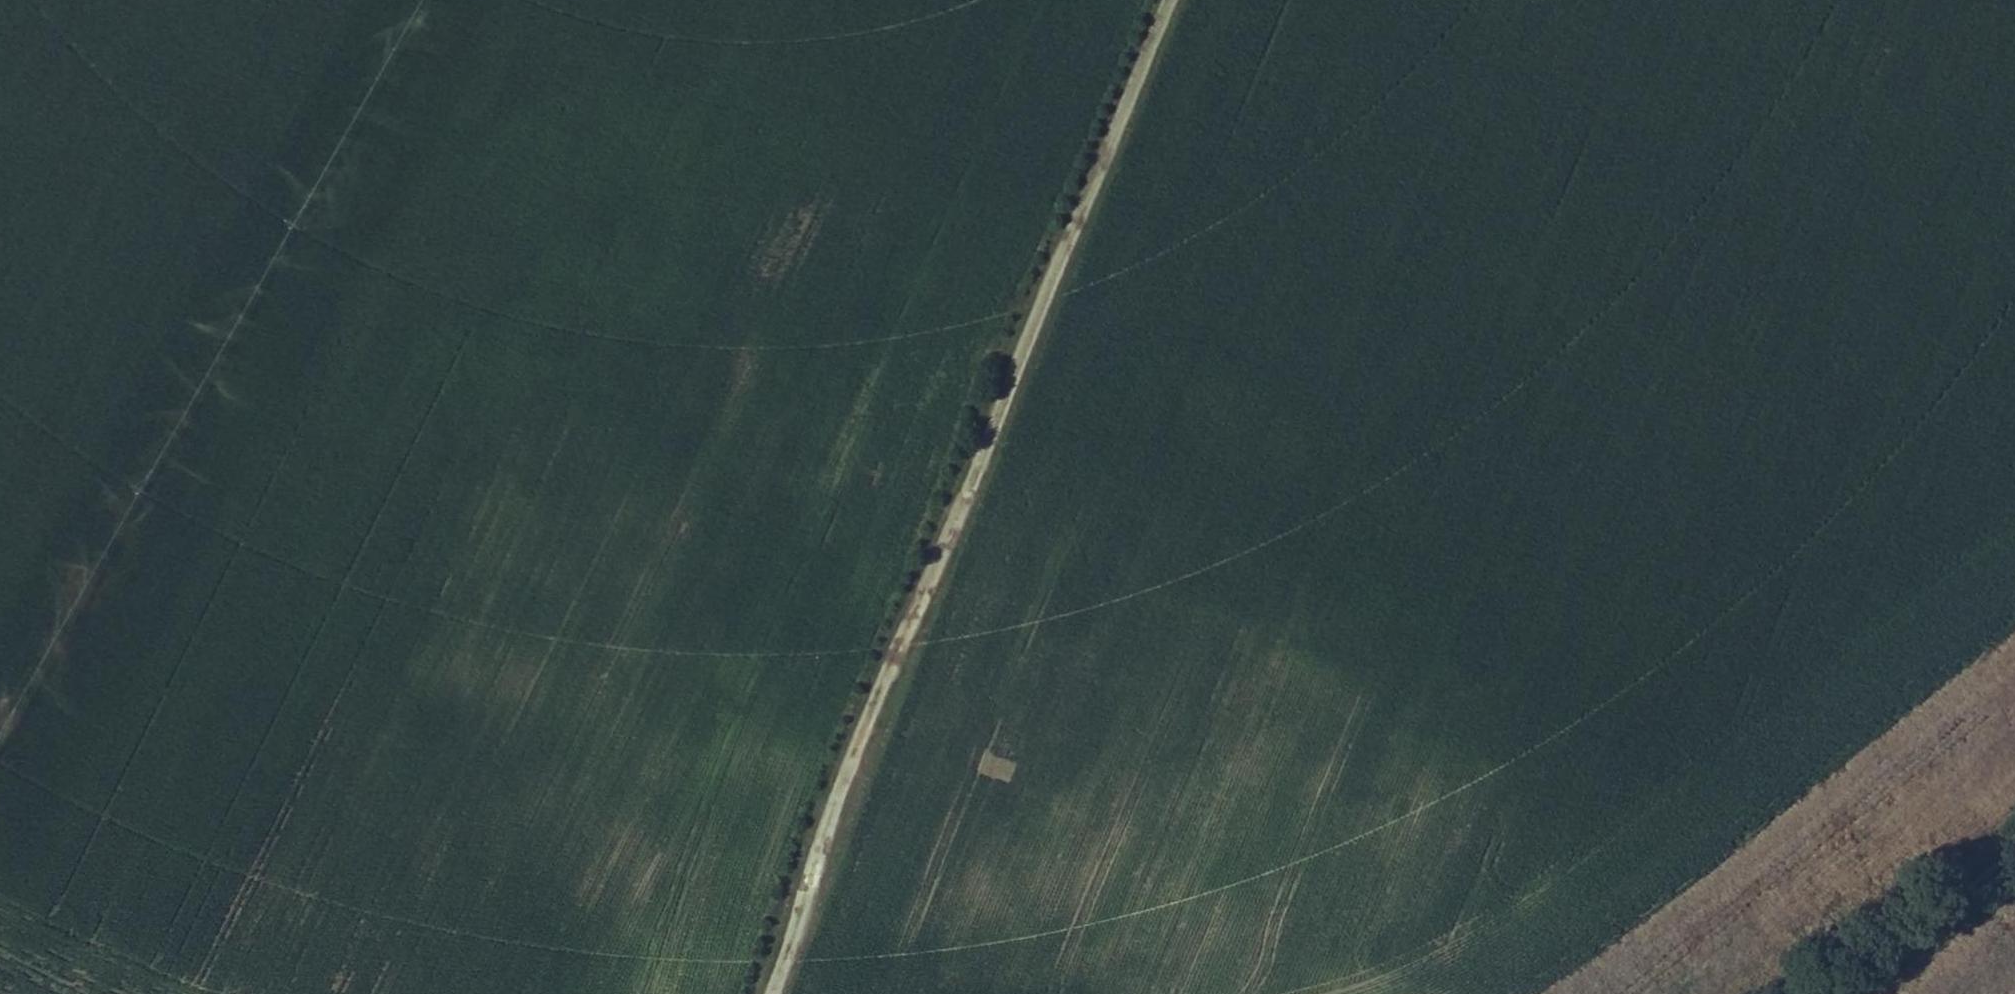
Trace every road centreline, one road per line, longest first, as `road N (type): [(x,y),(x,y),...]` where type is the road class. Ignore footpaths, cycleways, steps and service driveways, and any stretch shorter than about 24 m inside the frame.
road 1 (track): [(771,993),(857,737),(1162,0)]
road 2 (track): [(1830,993),(2014,847)]

